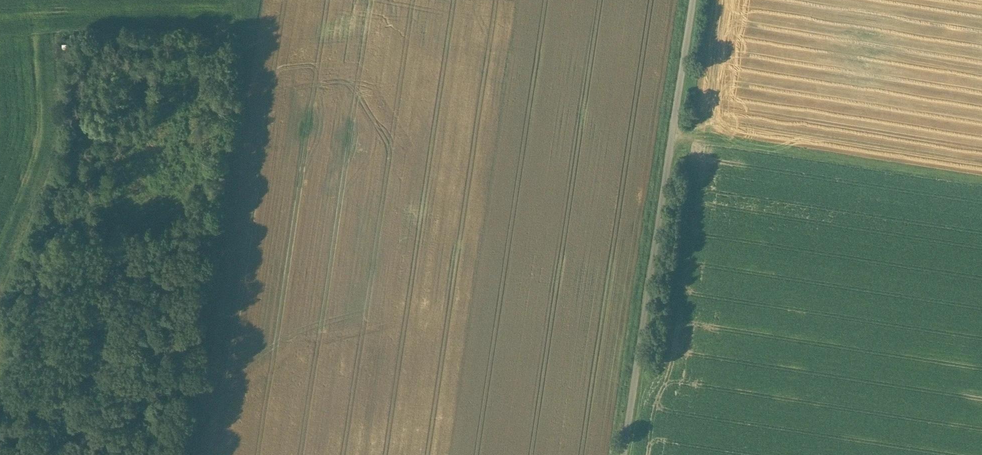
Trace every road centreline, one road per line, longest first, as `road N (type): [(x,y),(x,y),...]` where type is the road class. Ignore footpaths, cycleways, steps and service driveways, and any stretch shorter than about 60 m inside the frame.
road 1 (unclassified): [(693,0),(624,454)]

